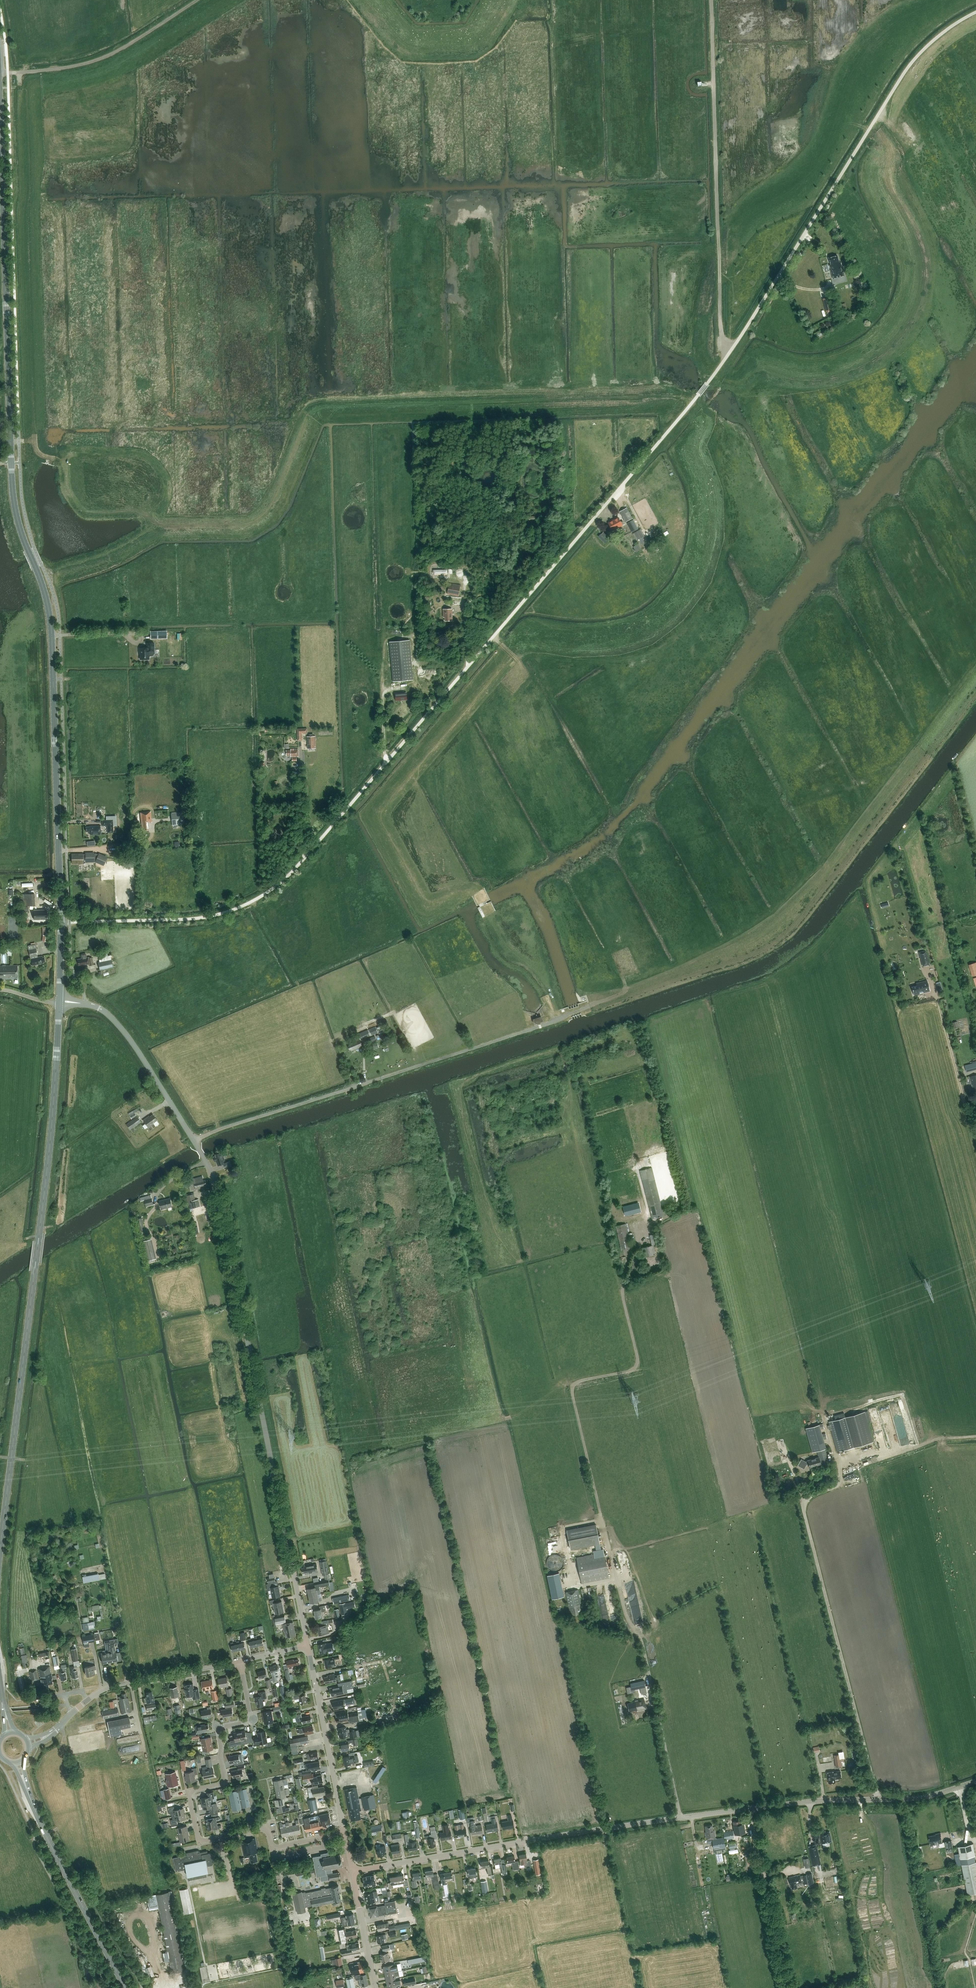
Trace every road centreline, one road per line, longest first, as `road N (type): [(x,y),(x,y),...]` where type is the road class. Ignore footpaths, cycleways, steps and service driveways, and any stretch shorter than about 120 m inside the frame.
road 1 (unclassified): [(60,922),(224,913),(292,871),(699,393),(907,69),(975,12)]
road 2 (unclassified): [(307,1645),(214,1181),(114,1019),(93,1006),(59,1002)]
road 3 (track): [(680,1818),(572,1392),(579,1380),(637,1365),(624,1287),(631,1256),(645,1241)]
road 4 (primary): [(0,1542),(59,1002)]
road 5 (primary): [(6,300),(13,498),(49,610),(54,705)]
road 6 (track): [(194,1139),(583,1008)]
road 7 (tertiary): [(352,1871),(749,1809)]
road 8 (track): [(726,357),(712,0)]
road 9 (residential): [(272,1848),(263,1829),(201,1841),(189,1795),(224,1782),(219,1730),(250,1716),(240,1662)]
road 10 (track): [(142,1987),(97,1899),(59,1726)]
road 11 (tertiary): [(749,1809),(923,1798),(975,1781)]
road 12 (primary): [(60,922),(54,705)]
road 13 (primary): [(125,1987),(30,1797)]
road 14 (track): [(197,0),(108,55),(8,73)]
road 15 (tertiary): [(345,1833),(307,1645)]
road 16 (primary): [(6,300),(0,114)]
road 17 (unclassified): [(786,1987),(749,1809)]

